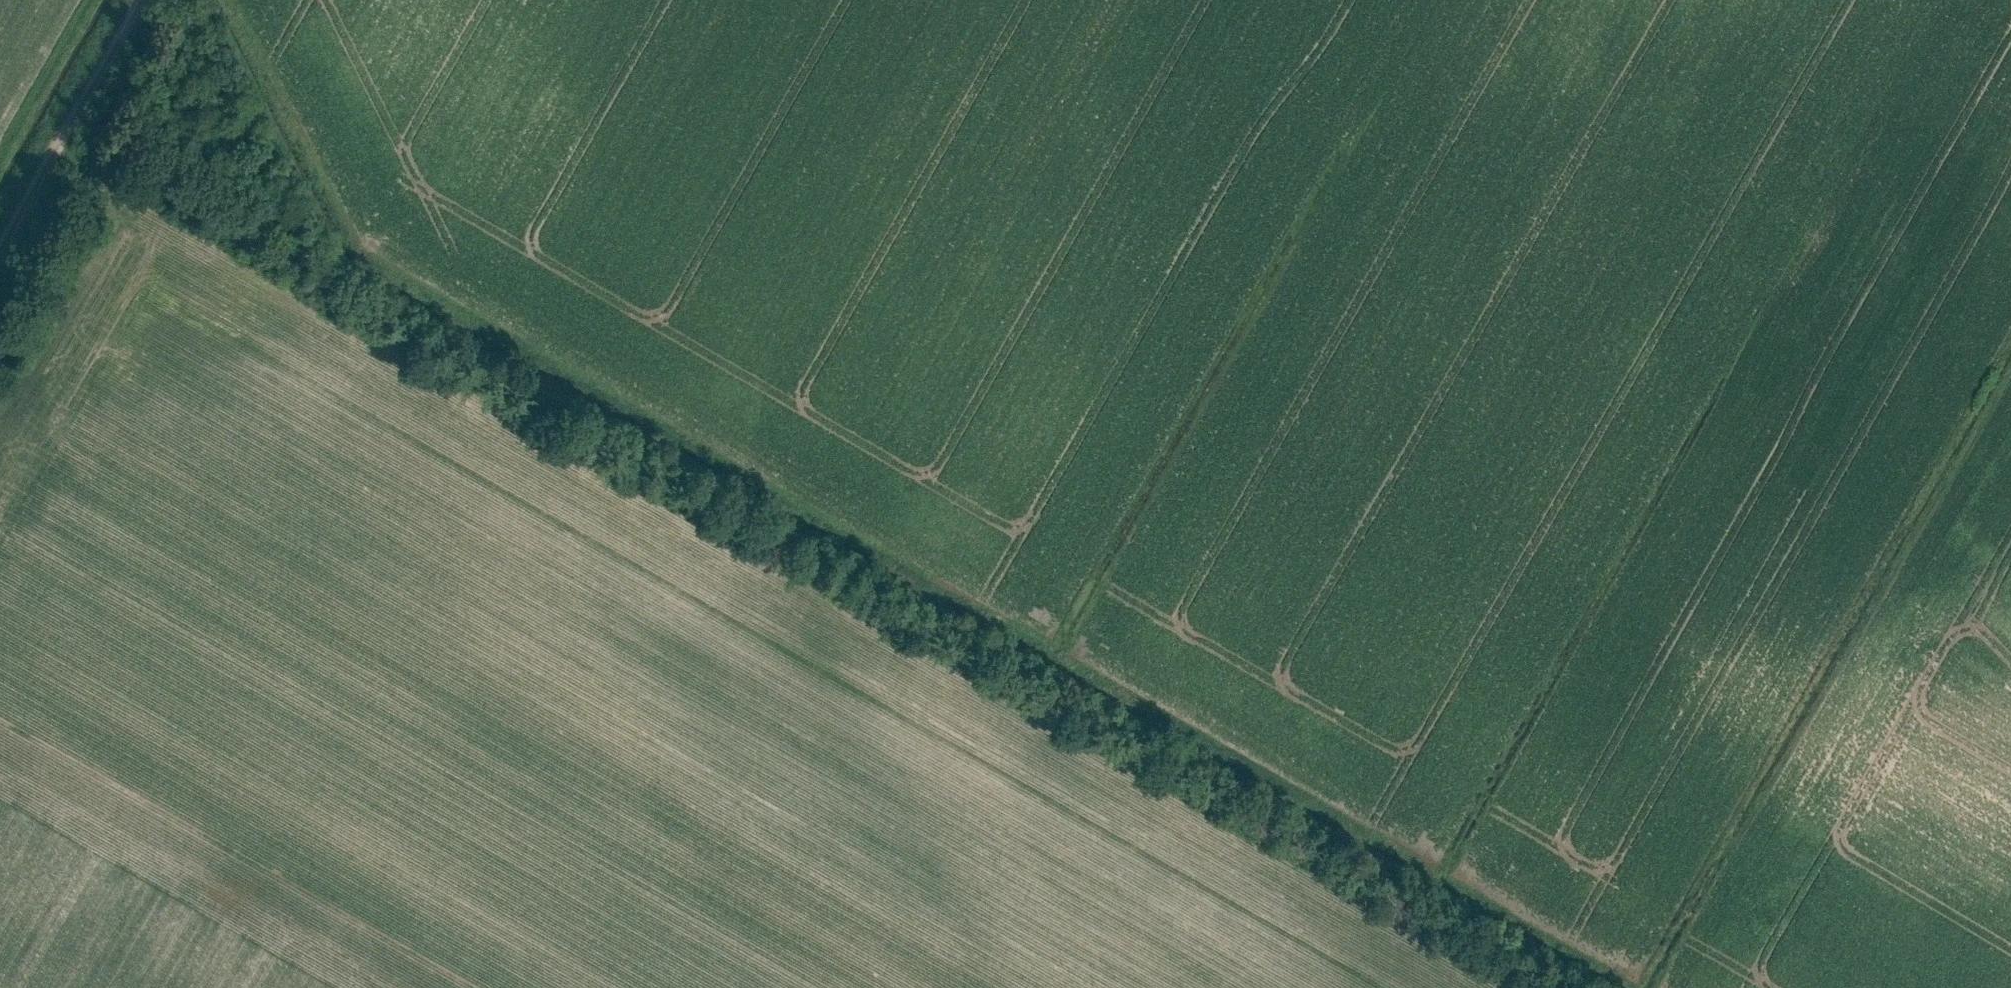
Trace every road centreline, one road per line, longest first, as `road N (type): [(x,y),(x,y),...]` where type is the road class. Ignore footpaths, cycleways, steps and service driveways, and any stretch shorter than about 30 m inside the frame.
road 1 (track): [(1621,987),(400,274),(372,243),(235,0)]
road 2 (track): [(0,263),(150,0)]

